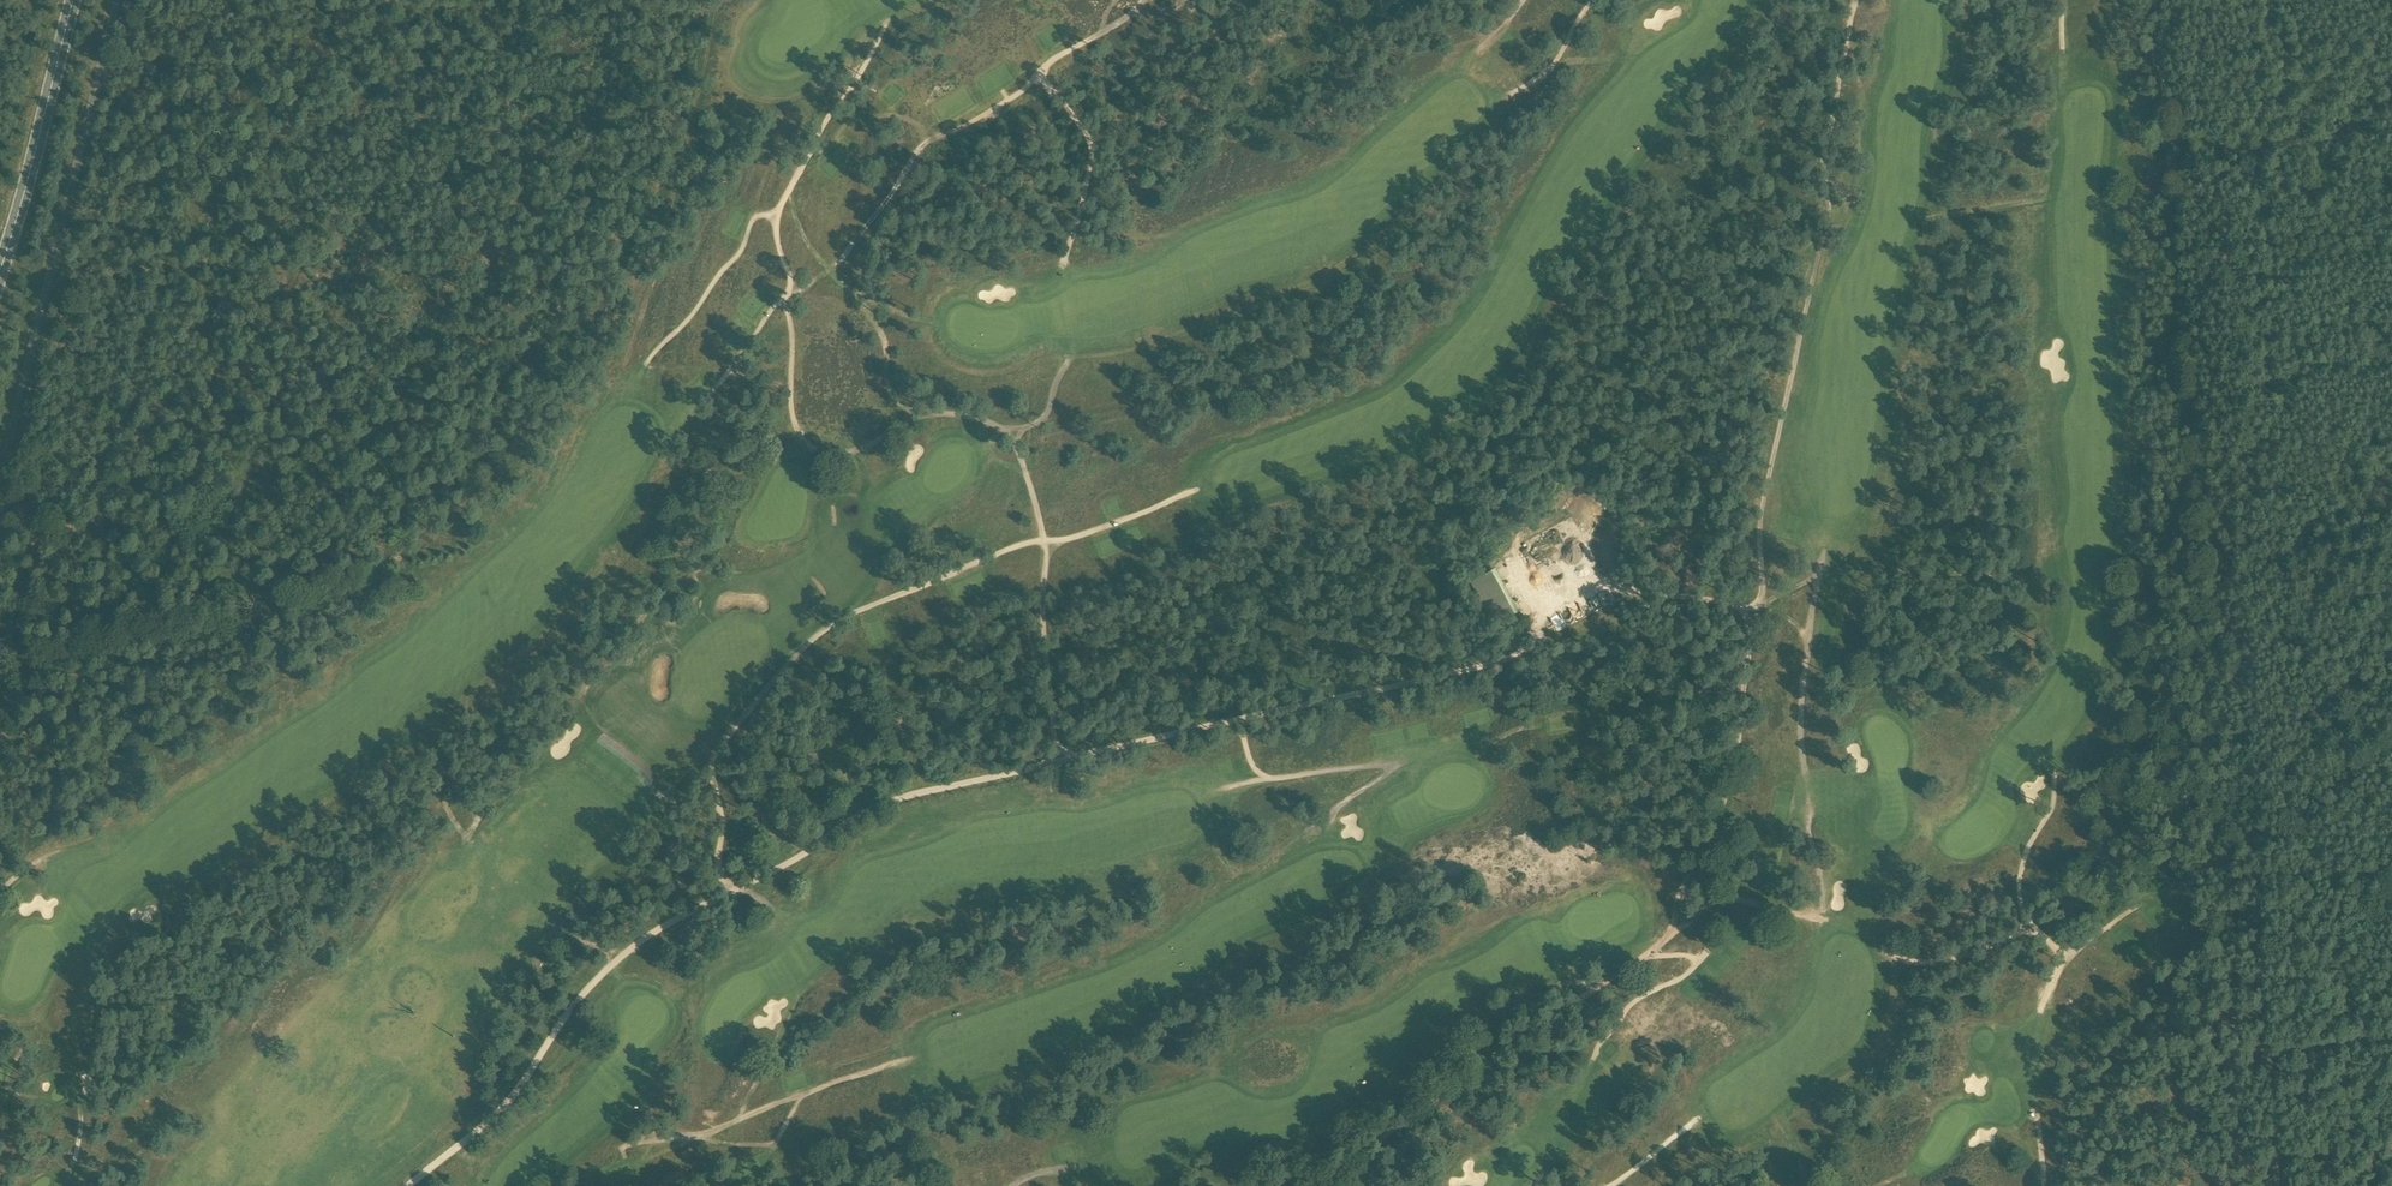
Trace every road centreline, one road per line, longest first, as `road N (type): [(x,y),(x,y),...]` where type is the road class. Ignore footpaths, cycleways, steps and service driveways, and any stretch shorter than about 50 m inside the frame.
road 1 (track): [(408,1185),(495,1117),(576,1003),(623,955),(866,811),(1491,664),(1533,644),(1544,620),(1568,602),(1683,595),(1749,610)]
road 2 (track): [(1749,610),(1760,600),(1760,538),(1782,398),(1819,251),(1816,210),(1848,0)]
road 3 (primary): [(0,271),(73,0)]
road 4 (track): [(2391,130),(2165,166)]

